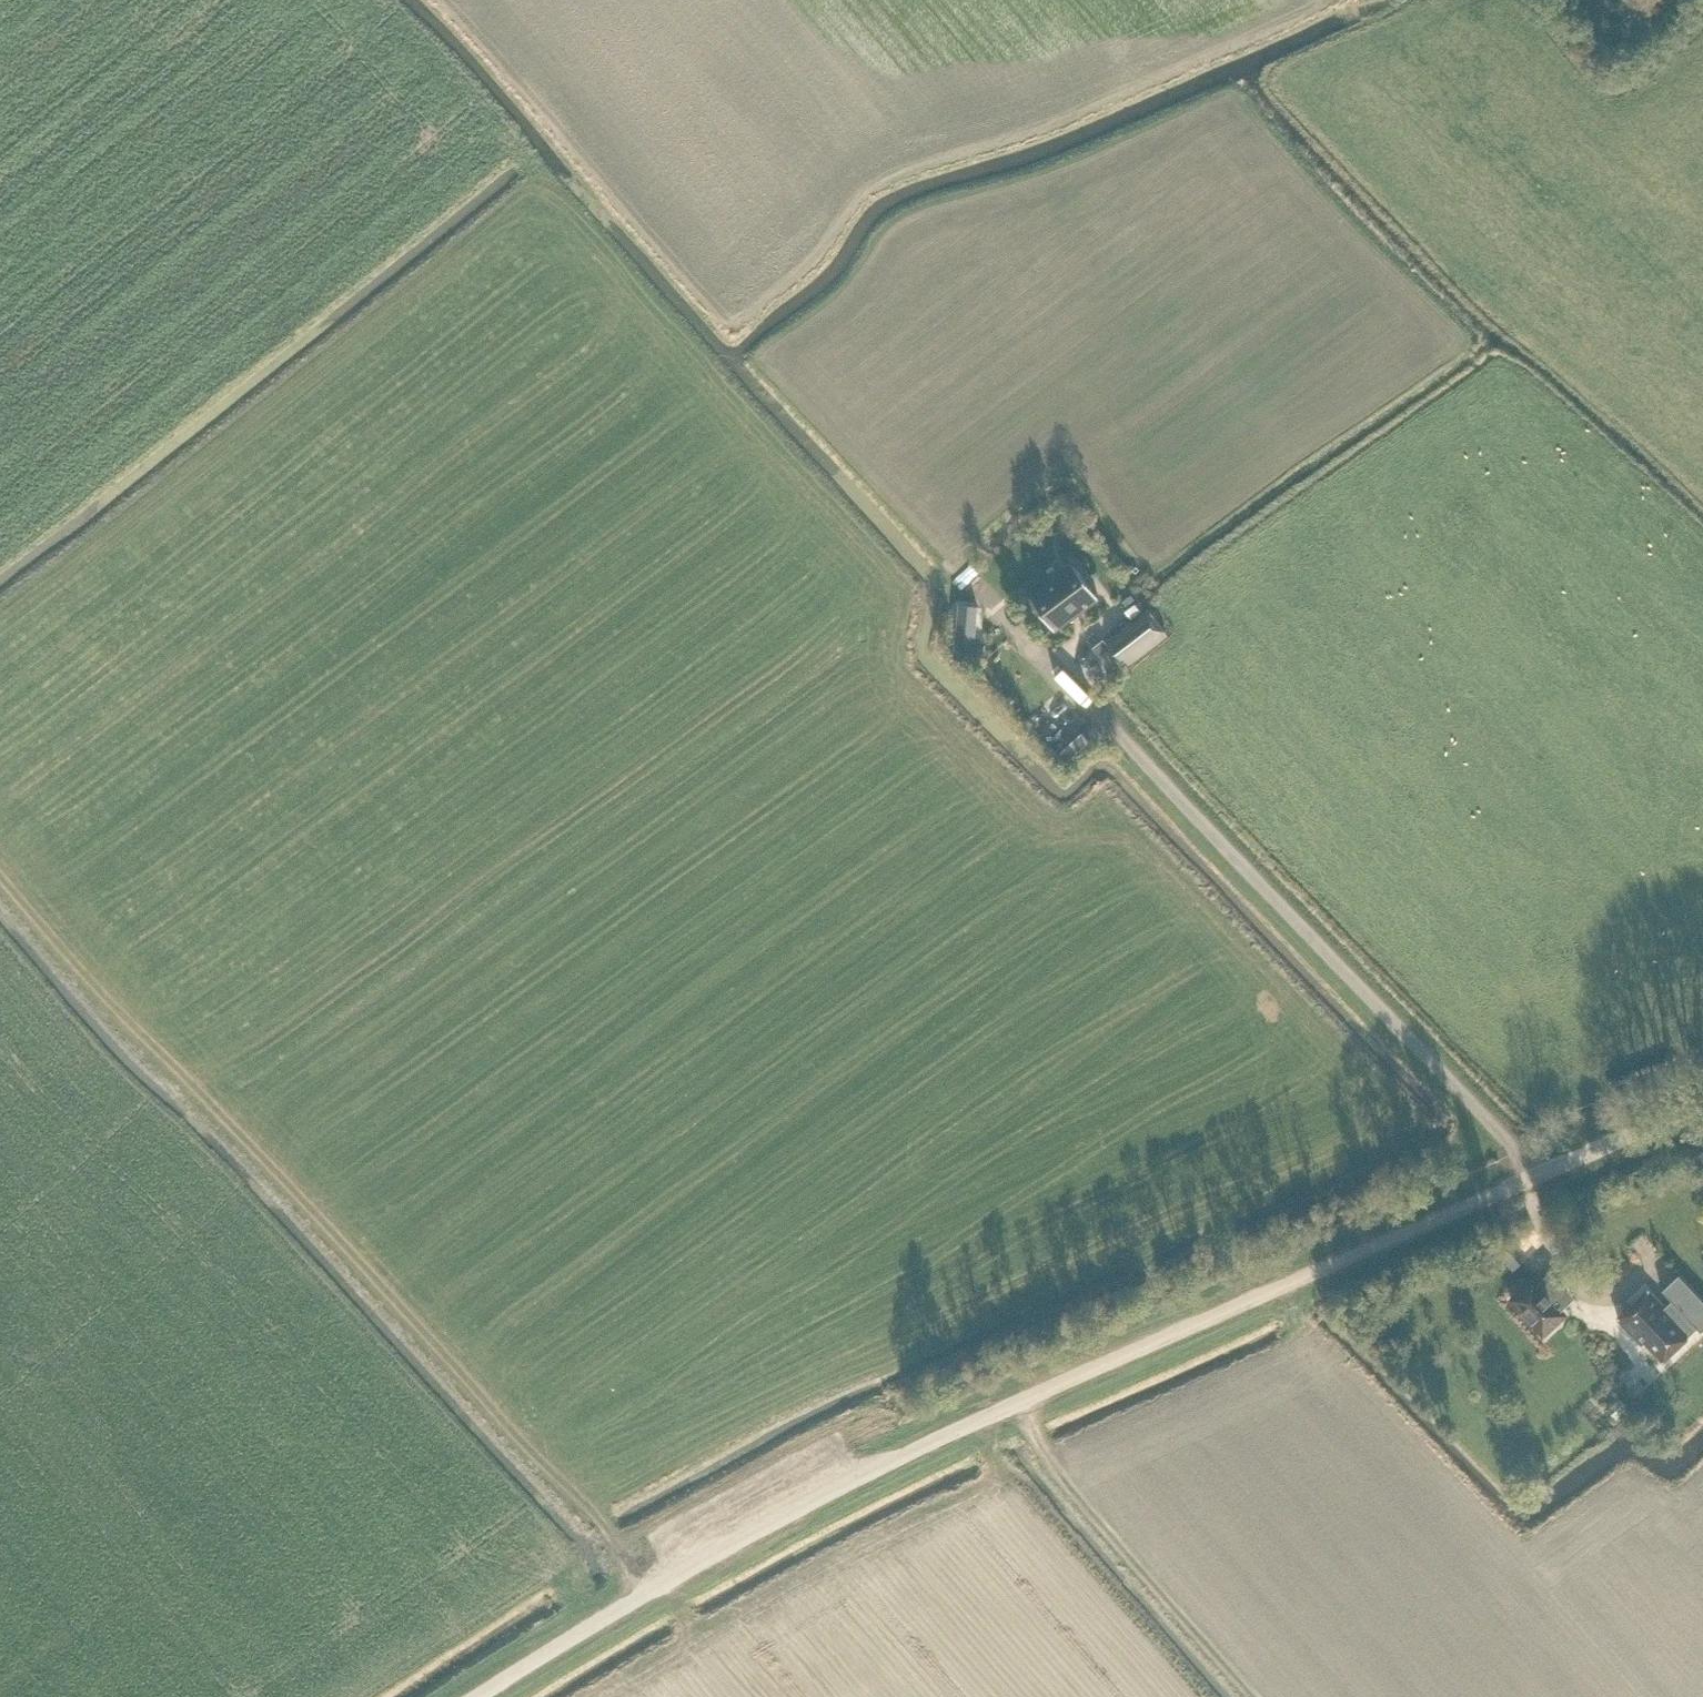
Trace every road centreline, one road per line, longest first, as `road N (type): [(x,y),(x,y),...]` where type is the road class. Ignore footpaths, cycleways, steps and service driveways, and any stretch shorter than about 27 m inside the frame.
road 1 (unclassified): [(469,1696),(695,1562),(923,1444),(1702,1103)]

